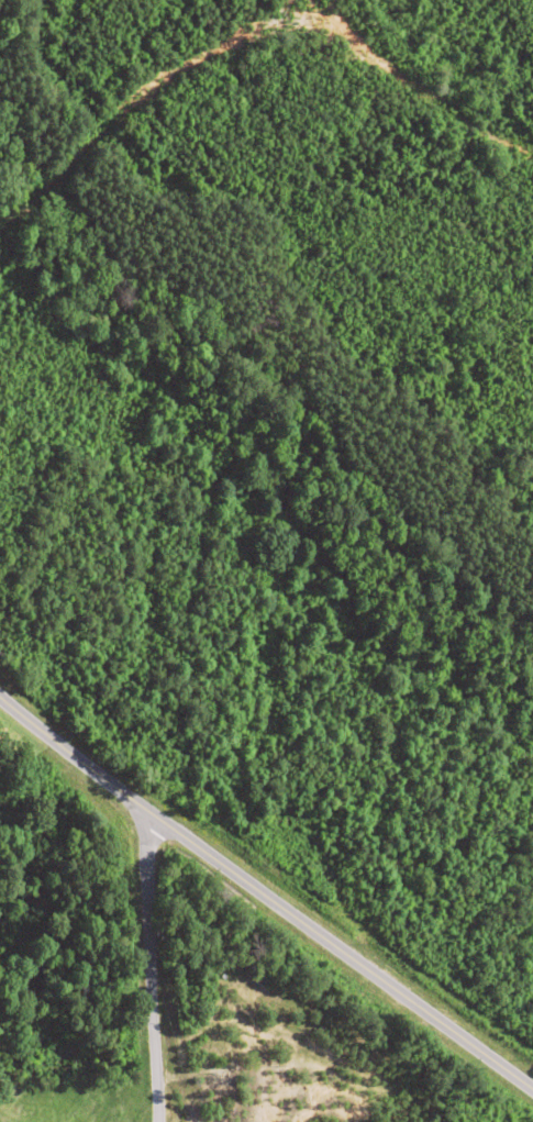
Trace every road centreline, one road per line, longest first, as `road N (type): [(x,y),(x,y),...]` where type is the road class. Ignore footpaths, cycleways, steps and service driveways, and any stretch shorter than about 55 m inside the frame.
road 1 (residential): [(532,1093),(158,826),(0,698)]
road 2 (residential): [(157,1121),(158,826)]

